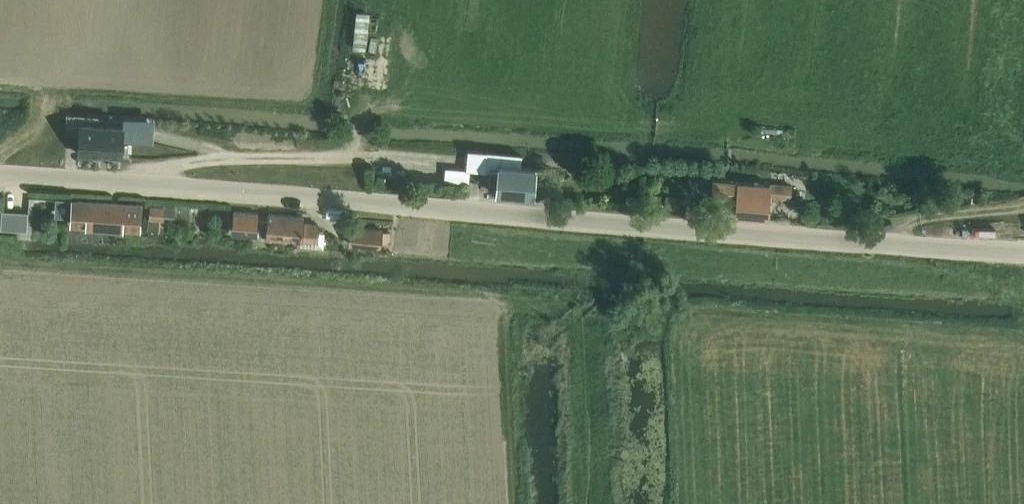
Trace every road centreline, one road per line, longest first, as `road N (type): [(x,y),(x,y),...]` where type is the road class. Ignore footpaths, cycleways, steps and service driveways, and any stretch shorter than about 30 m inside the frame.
road 1 (tertiary): [(1023,253),(0,174)]
road 2 (track): [(874,244),(922,220),(1023,209)]
road 3 (track): [(348,159),(368,83),(384,60),(389,14)]

